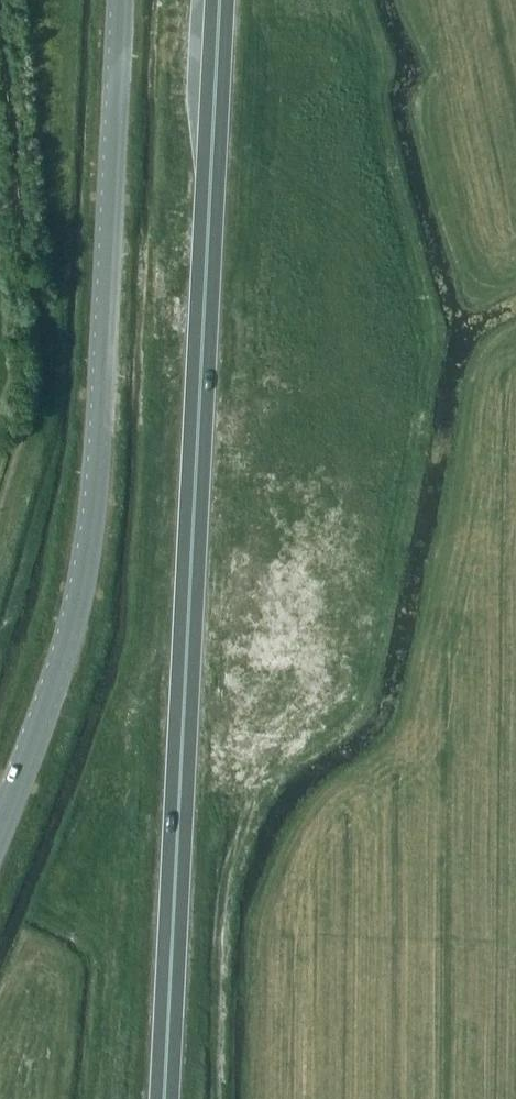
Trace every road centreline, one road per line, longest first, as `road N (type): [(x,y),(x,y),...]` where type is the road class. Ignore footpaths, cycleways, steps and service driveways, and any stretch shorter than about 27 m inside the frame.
road 1 (trunk): [(219,0),(165,1098)]
road 2 (tertiary): [(0,839),(76,617),(89,547),(119,0)]

